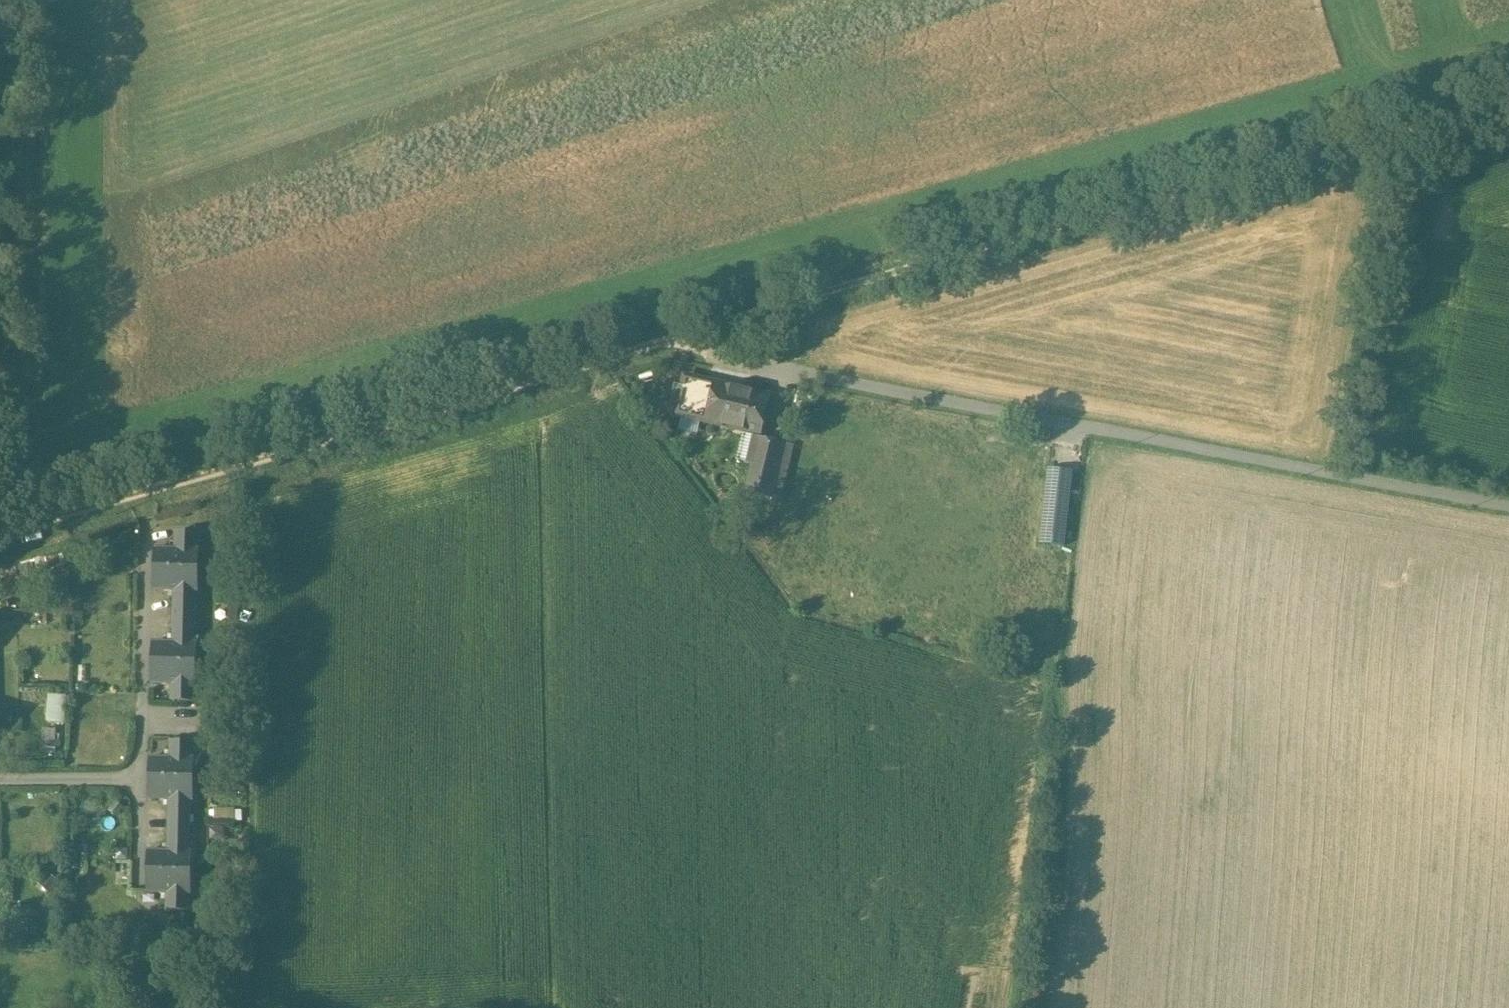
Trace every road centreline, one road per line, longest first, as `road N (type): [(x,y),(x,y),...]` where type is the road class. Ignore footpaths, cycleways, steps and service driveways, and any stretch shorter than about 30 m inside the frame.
road 1 (track): [(0,535),(1508,97)]
road 2 (residential): [(1508,510),(645,345)]

